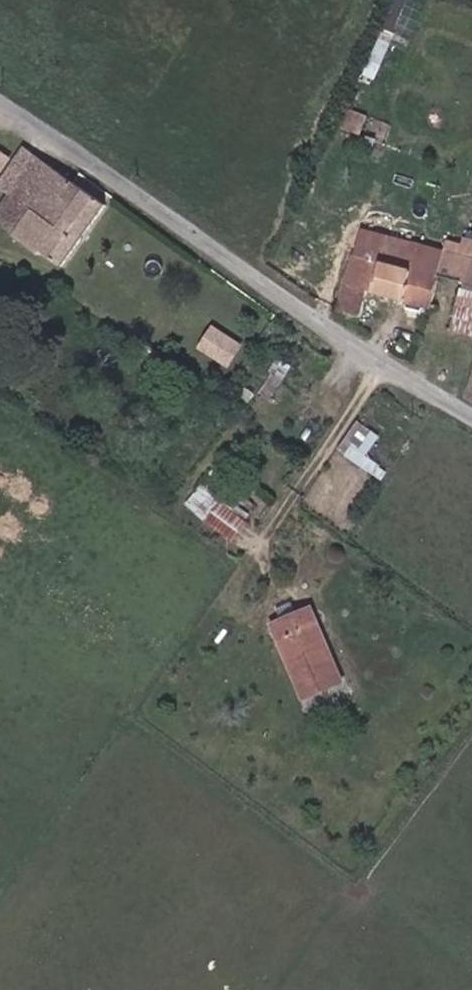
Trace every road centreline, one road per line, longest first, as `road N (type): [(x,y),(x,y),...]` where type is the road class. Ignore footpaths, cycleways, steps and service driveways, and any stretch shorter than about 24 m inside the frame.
road 1 (unclassified): [(0,98),(367,348),(471,409)]

